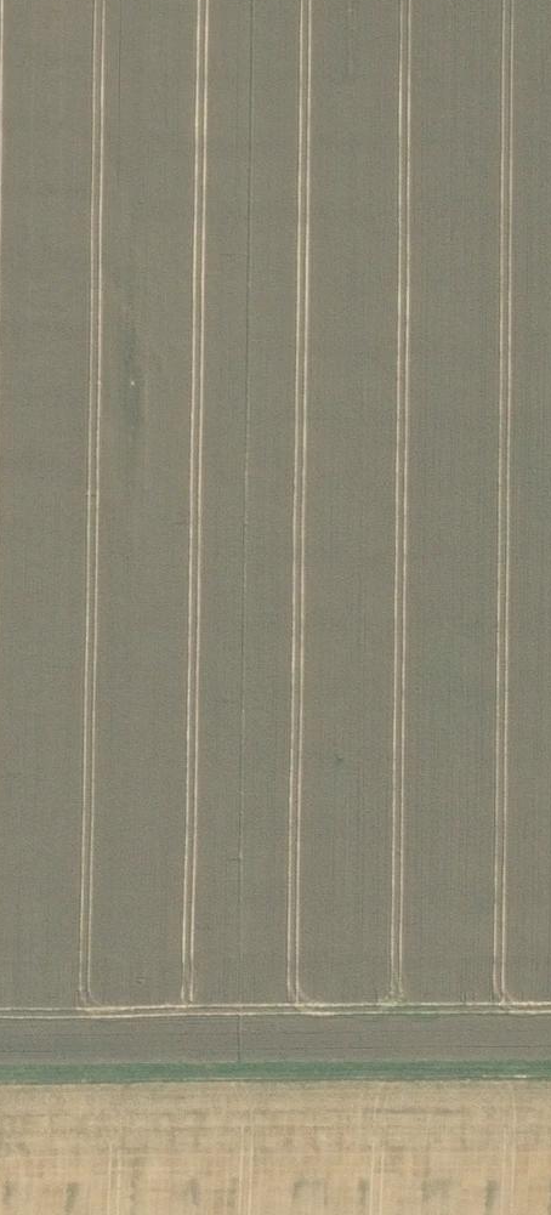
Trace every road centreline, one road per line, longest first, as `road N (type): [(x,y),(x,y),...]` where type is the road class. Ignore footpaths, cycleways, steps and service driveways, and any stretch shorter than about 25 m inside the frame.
road 1 (track): [(550,1065),(0,1072)]

